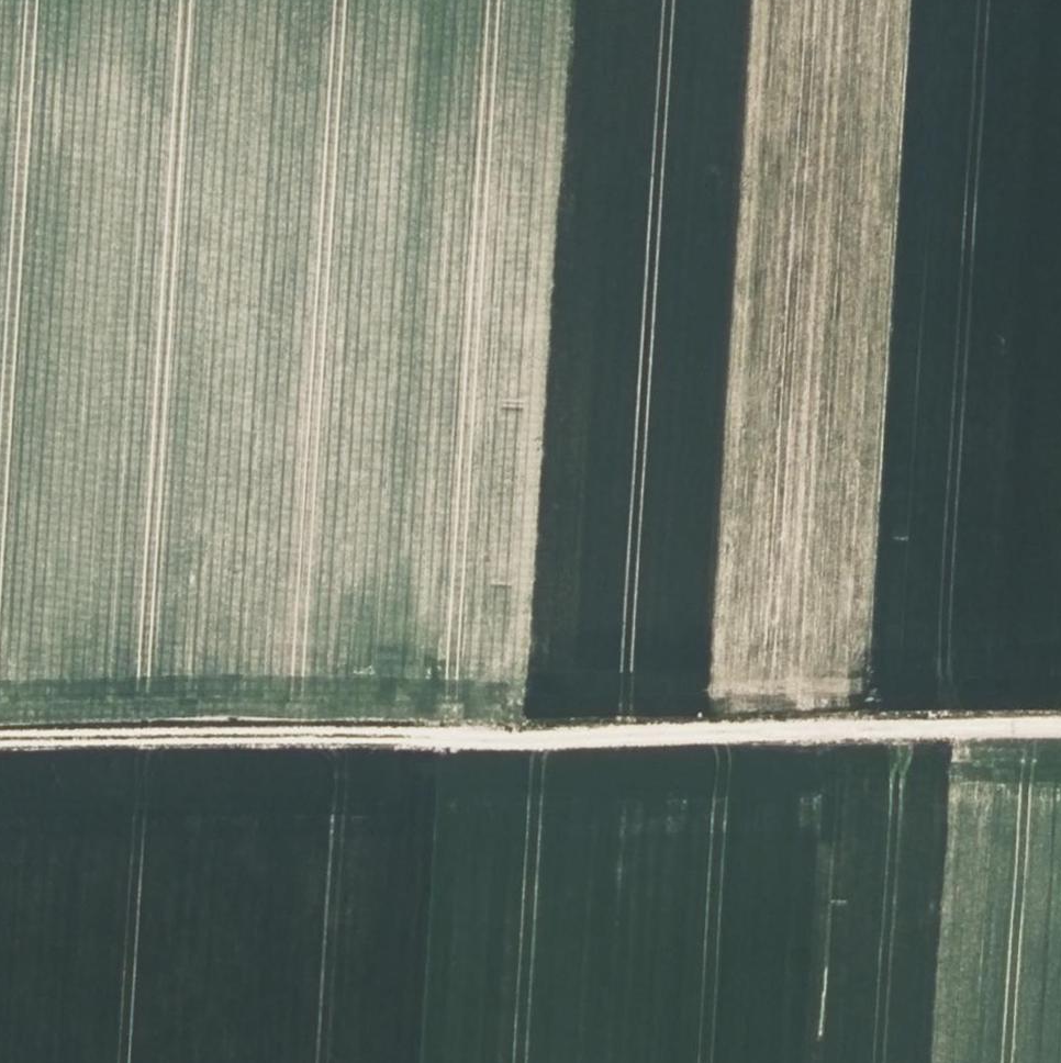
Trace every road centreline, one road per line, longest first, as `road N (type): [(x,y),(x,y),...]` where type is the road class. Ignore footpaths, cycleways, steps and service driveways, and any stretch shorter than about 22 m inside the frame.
road 1 (track): [(0,731),(1060,719)]

